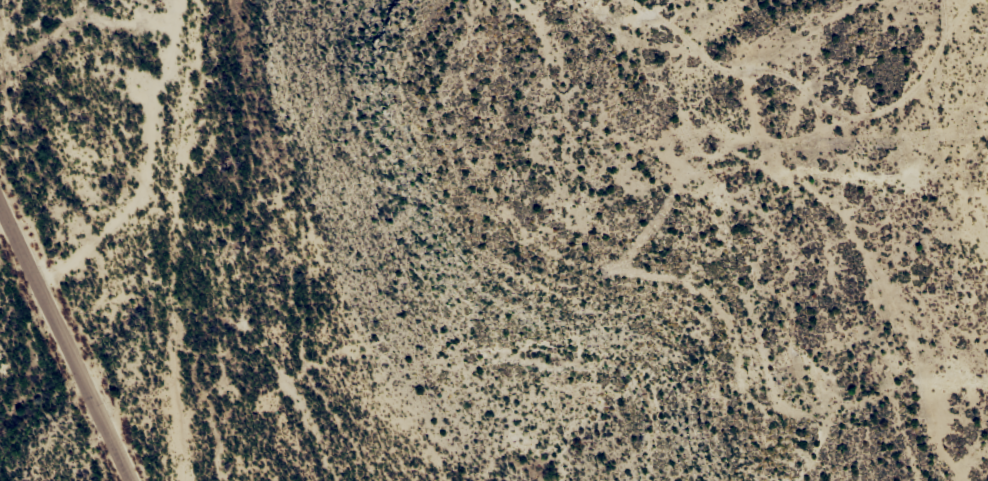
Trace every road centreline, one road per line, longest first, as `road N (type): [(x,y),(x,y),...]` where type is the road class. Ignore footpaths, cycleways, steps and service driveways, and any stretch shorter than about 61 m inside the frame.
road 1 (residential): [(131,480),(0,206)]

